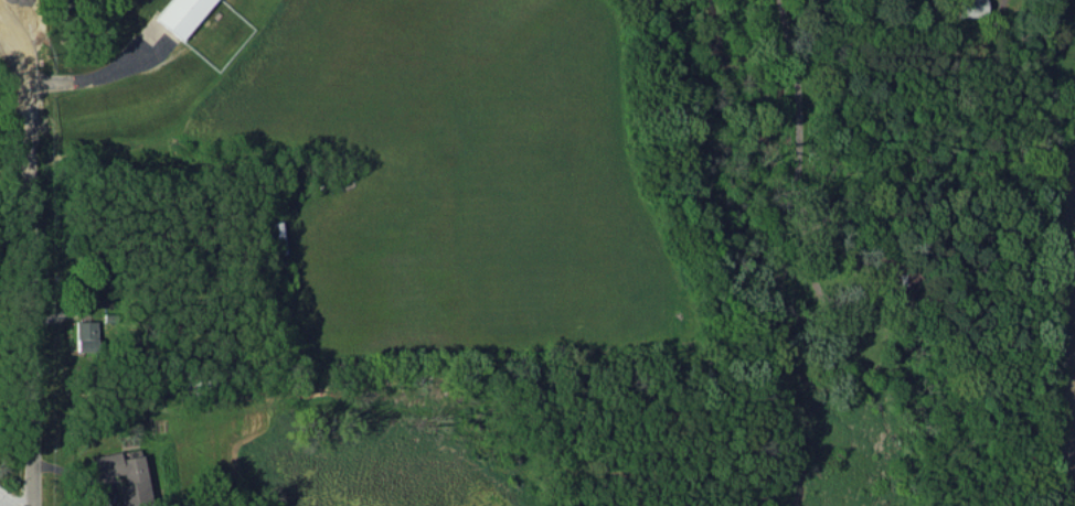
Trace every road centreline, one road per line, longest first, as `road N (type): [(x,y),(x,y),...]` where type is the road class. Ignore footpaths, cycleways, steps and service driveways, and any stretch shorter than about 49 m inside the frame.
road 1 (residential): [(20,50),(27,505)]

